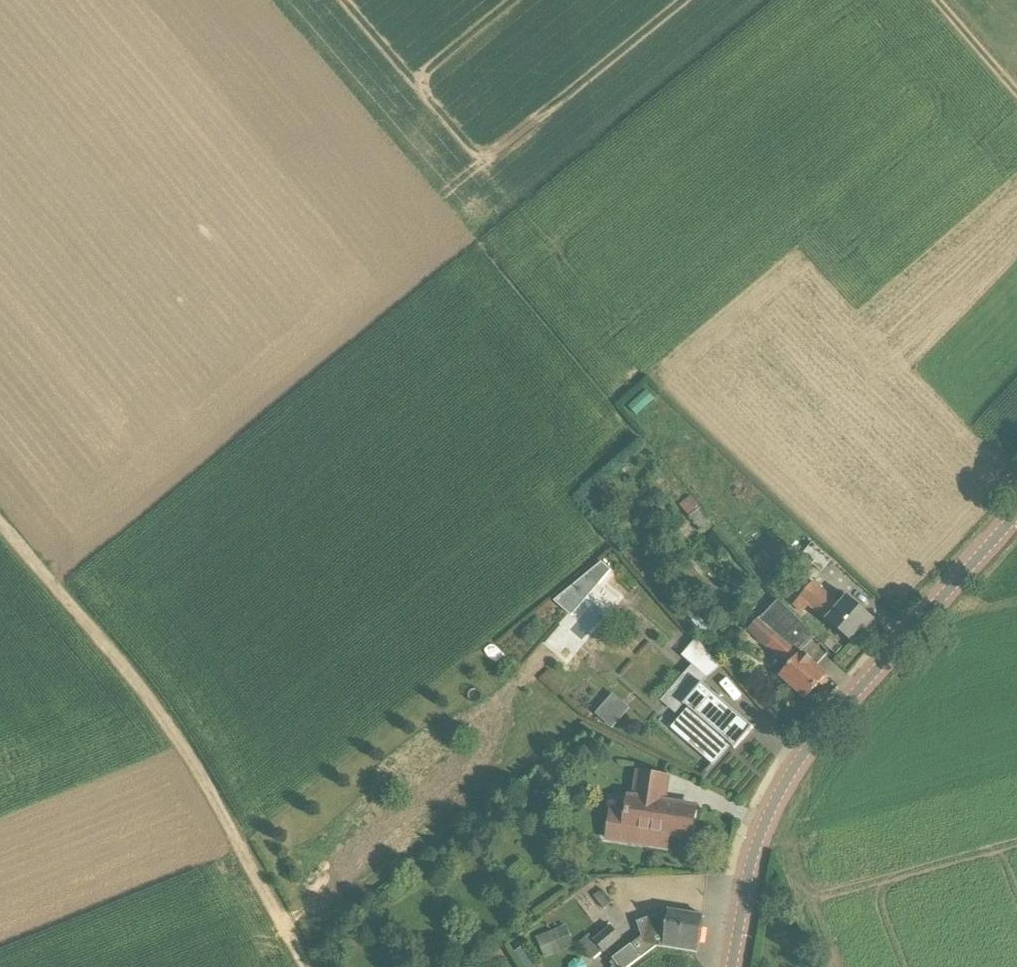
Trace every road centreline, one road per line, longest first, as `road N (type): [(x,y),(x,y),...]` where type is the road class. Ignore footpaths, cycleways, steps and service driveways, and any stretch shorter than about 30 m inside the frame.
road 1 (tertiary): [(731,966),(771,809),(810,738),(1016,508)]
road 2 (track): [(308,966),(152,700),(0,525)]

